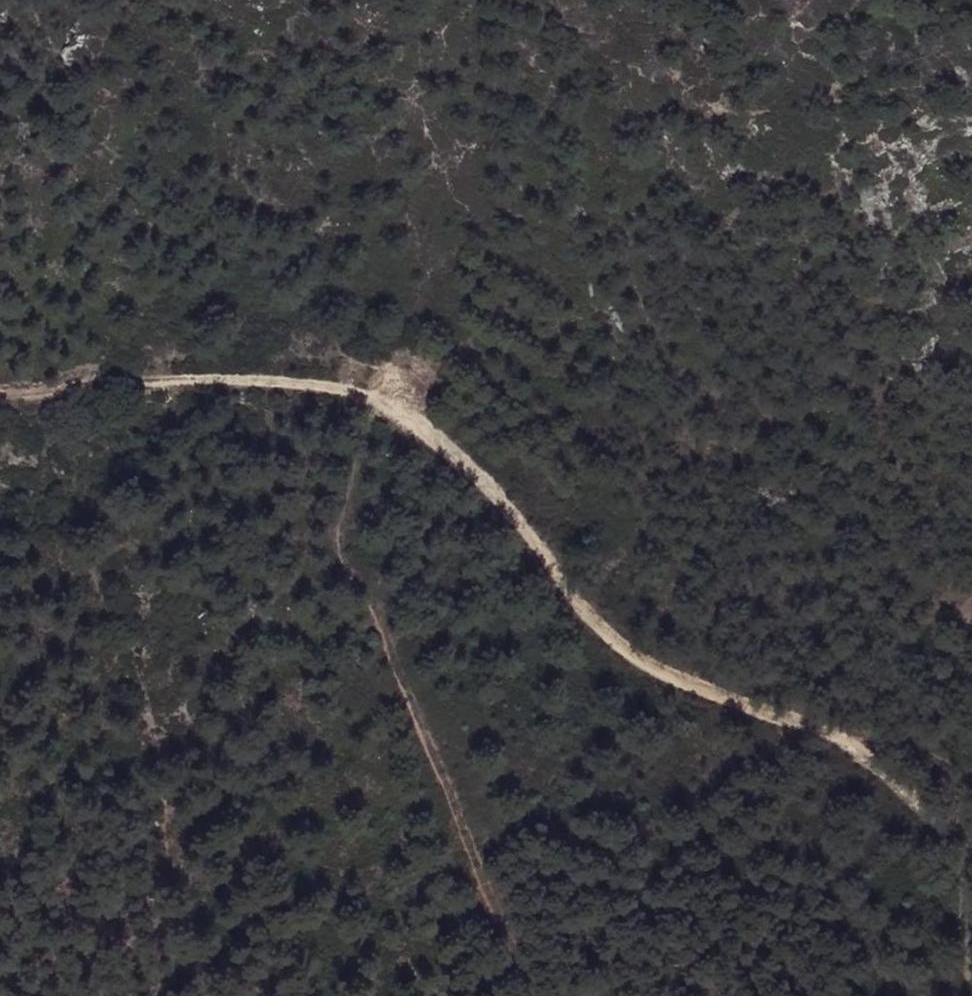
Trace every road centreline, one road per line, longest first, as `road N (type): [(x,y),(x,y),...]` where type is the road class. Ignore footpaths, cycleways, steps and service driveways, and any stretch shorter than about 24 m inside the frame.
road 1 (track): [(952,837),(836,739),(674,682),(629,654),(476,476),(432,435),(365,394),(307,380),(141,377),(0,396)]
road 2 (track): [(970,995),(952,837),(971,801)]
road 3 (track): [(836,739),(867,736),(971,766)]

